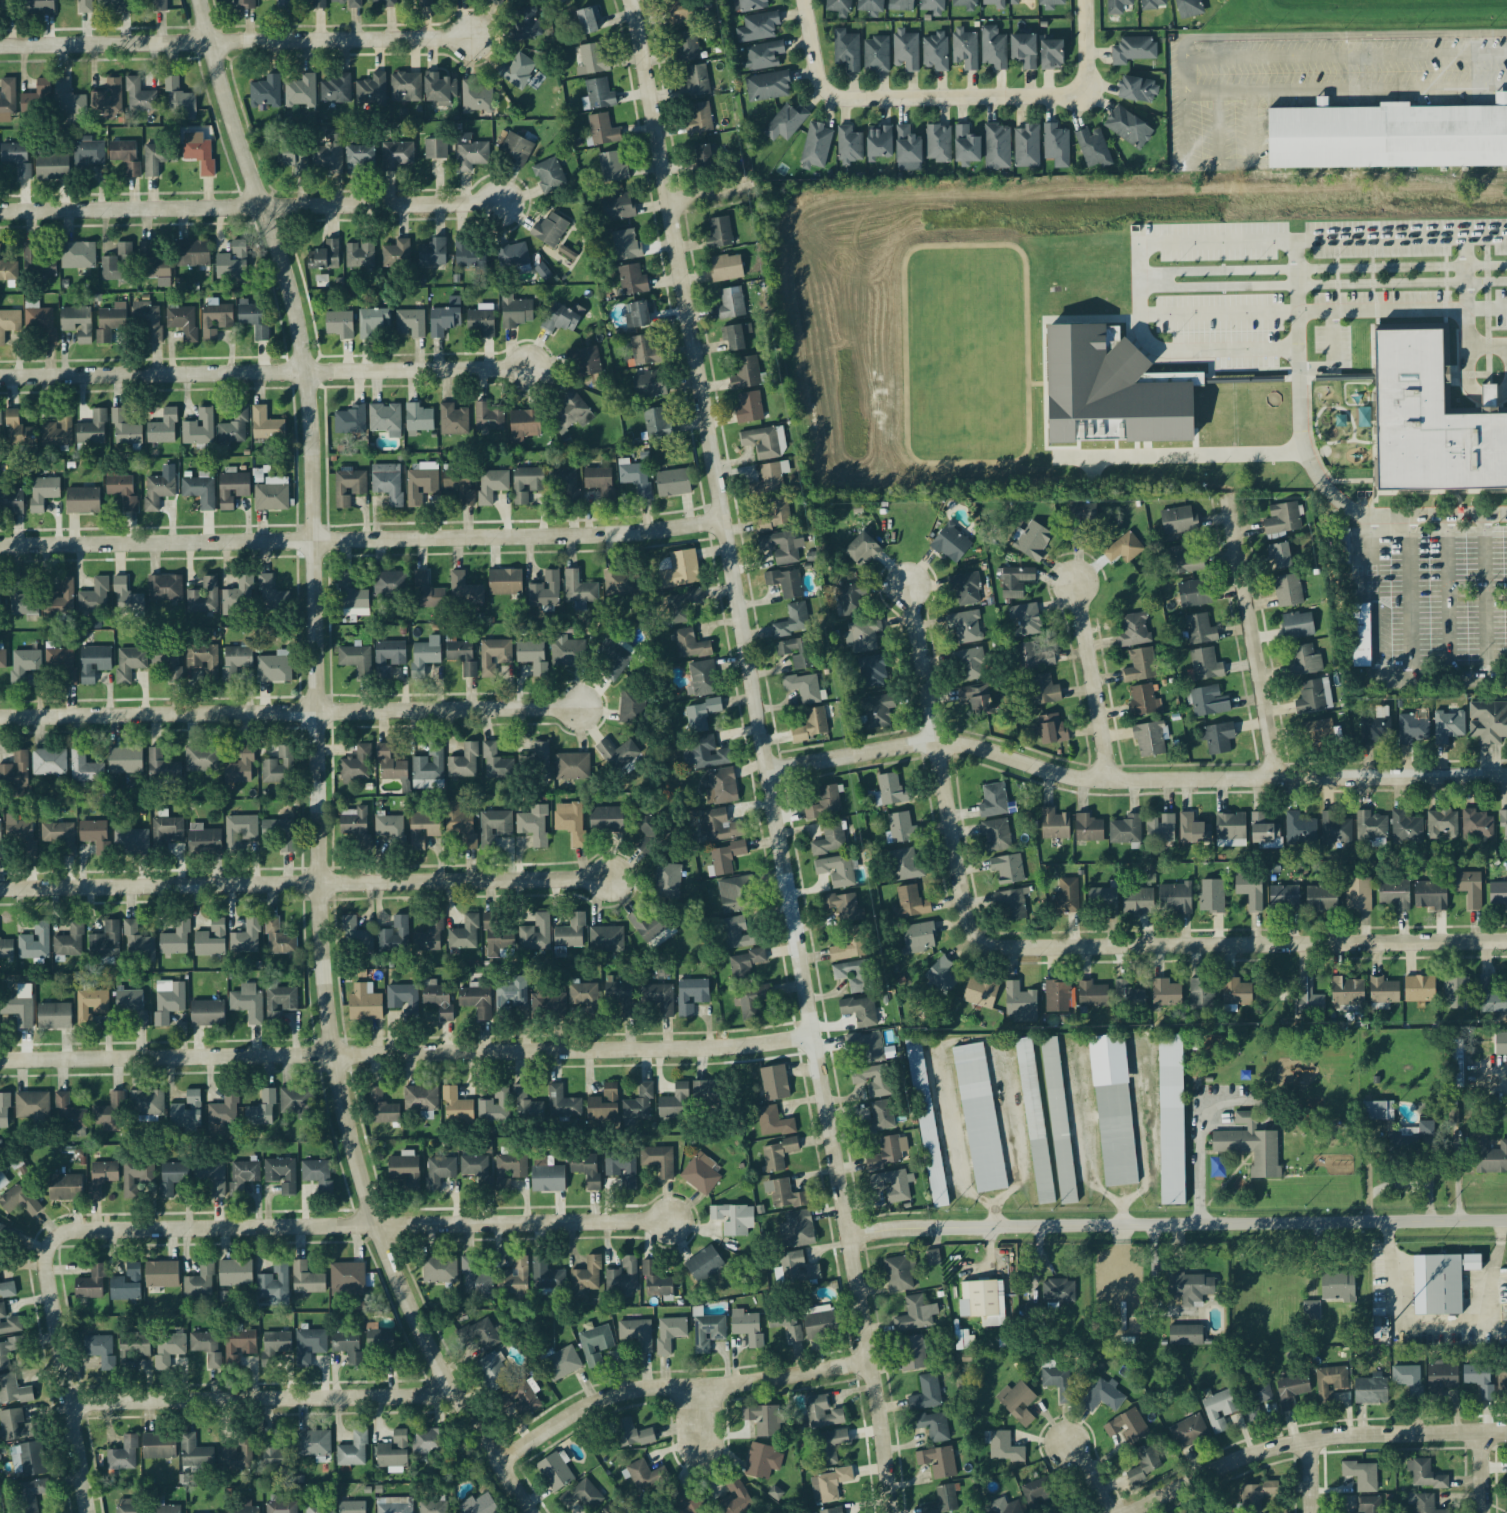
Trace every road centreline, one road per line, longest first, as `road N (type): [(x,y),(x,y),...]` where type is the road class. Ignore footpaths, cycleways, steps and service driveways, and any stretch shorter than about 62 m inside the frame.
road 1 (tertiary): [(531,1512),(420,1326),(376,1225),(346,1116),(323,964),(306,372),(289,284),(198,0)]
road 2 (residential): [(890,1512),(849,1235),(631,0)]
road 3 (residential): [(0,1060),(735,1047),(812,1036)]
road 4 (residential): [(767,770),(935,741),(1088,780),(1506,778)]
road 5 (residential): [(0,546),(621,533),(724,519)]
road 6 (residential): [(849,1235),(1506,1220)]
road 7 (residential): [(54,1238),(81,1229),(667,1223)]
road 8 (residential): [(0,888),(610,878)]
road 9 (residential): [(0,717),(579,707)]
road 10 (residential): [(0,377),(530,370)]
road 11 (residential): [(979,943),(1506,941)]
road 12 (residential): [(0,211),(502,202)]
road 13 (residential): [(0,47),(470,38)]
road 14 (tertiary): [(1506,1432),(1283,1444),(1129,1512)]
road 15 (residential): [(499,1461),(631,1392),(869,1362)]
road 16 (residential): [(70,1400),(454,1391)]
road 17 (residential): [(908,586),(965,915),(979,943)]
road 18 (residential): [(1274,779),(1223,498)]
road 19 (residential): [(87,1512),(46,1269),(54,1238)]
road 20 (residential): [(826,96),(851,103),(1084,98)]
road 21 (residential): [(1114,781),(1075,585)]

